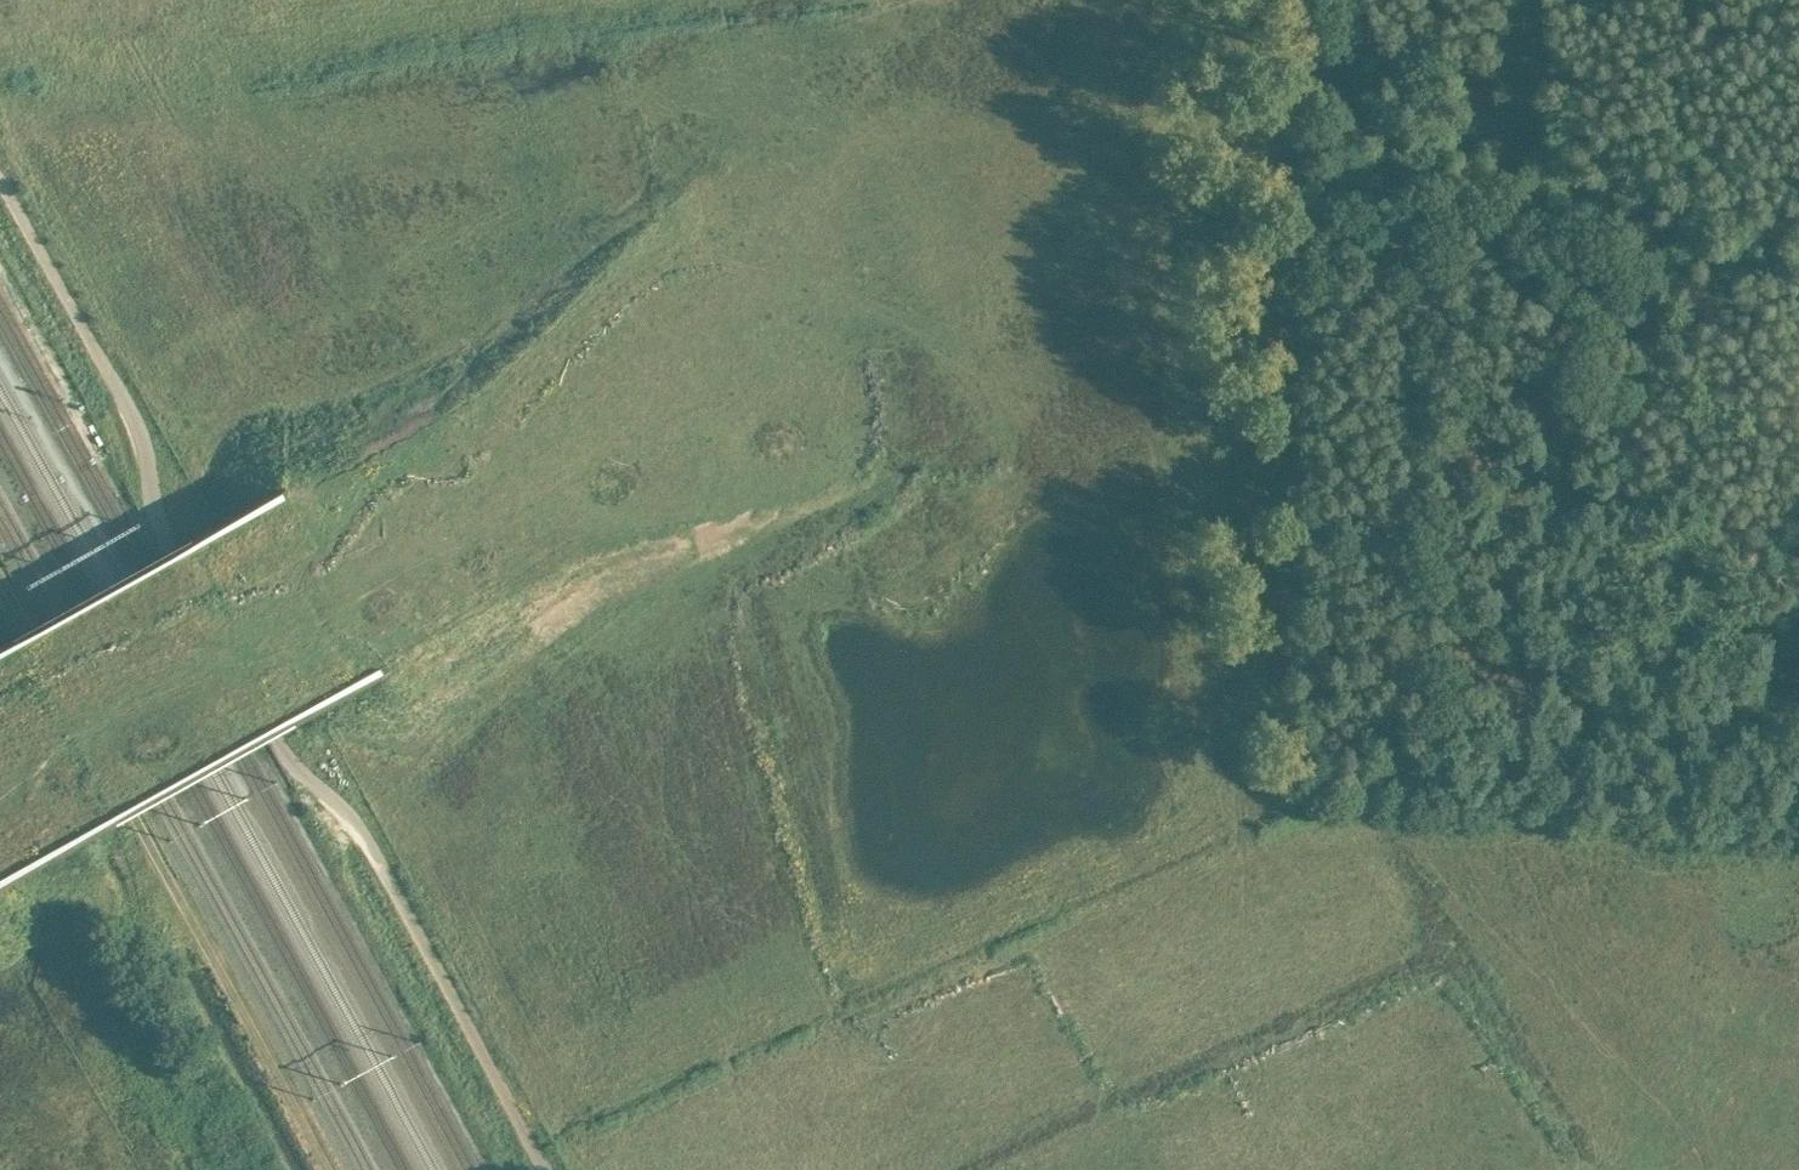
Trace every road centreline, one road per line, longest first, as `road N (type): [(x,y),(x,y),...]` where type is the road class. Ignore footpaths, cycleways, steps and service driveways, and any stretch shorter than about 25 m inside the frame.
road 1 (unclassified): [(545,1169),(371,845),(288,756),(173,550),(138,427),(0,176)]

